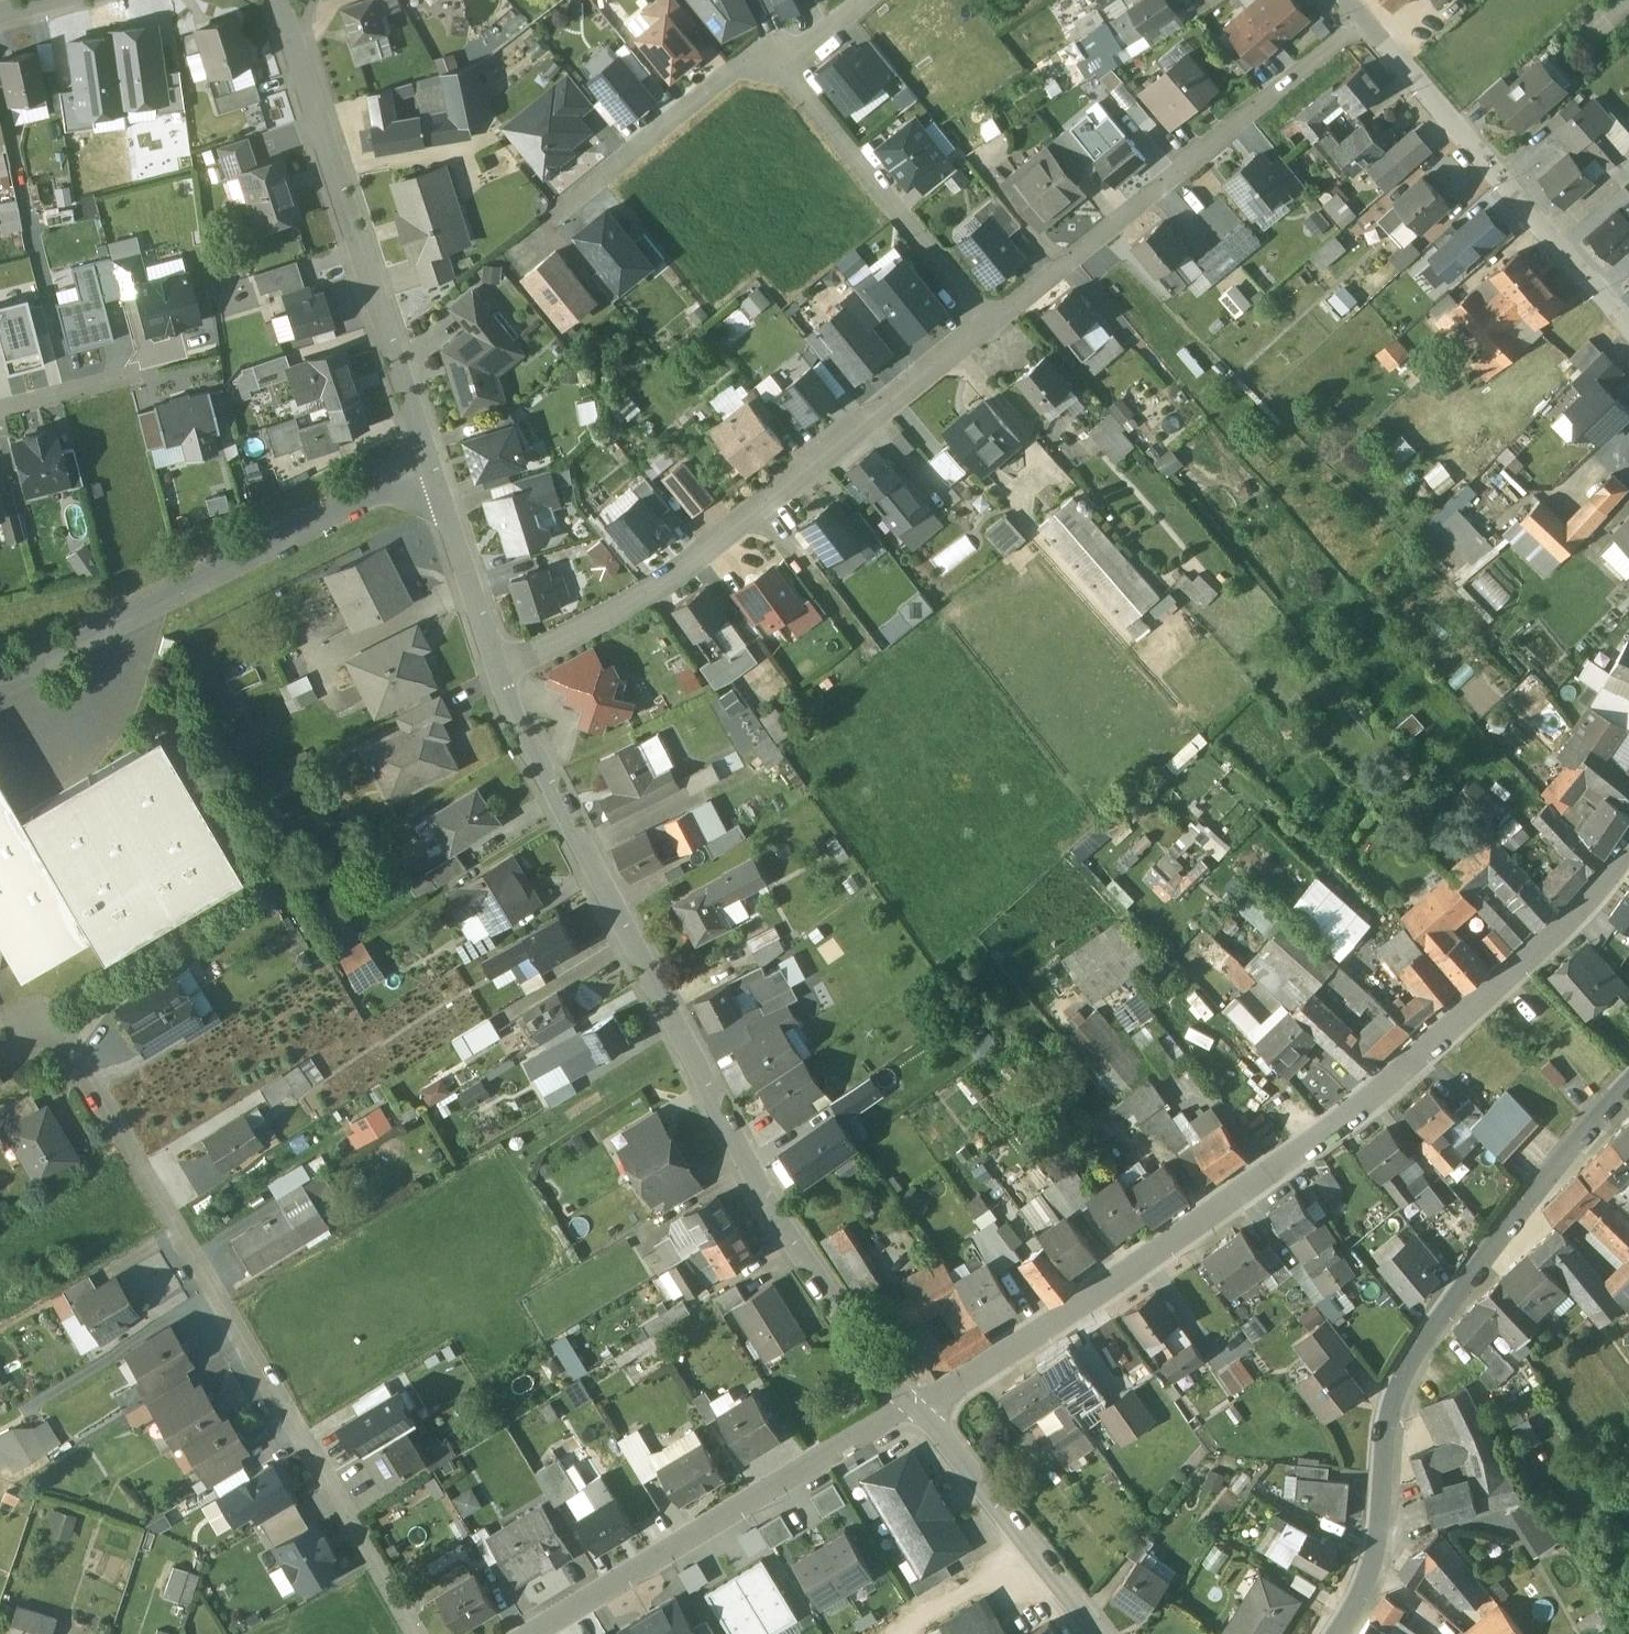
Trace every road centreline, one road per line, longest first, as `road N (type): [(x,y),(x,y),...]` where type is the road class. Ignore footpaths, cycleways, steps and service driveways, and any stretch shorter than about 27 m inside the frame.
road 1 (residential): [(915,1414),(1081,1310),(1366,1104),(1577,916),(1628,843)]
road 2 (residential): [(915,1414),(876,1375),(769,1212),(518,726),(497,667)]
road 3 (residential): [(44,1044),(81,1066),(416,1633)]
road 4 (residential): [(1628,1083),(1415,1350),(1389,1419),(1379,1544),(1341,1633)]
road 5 (residential): [(497,667),(653,593),(988,323)]
road 6 (residential): [(431,469),(280,0)]
road 7 (residential): [(988,323),(1363,20)]
road 8 (residential): [(431,469),(0,681)]
road 9 (residential): [(537,1633),(915,1414)]
road 10 (residential): [(1363,20),(1628,331)]
road 11 (residential): [(988,323),(776,61)]
road 12 (residential): [(1088,1633),(915,1414)]
road 13 (residential): [(776,61),(734,69),(552,216)]
road 14 (residential): [(497,667),(431,469)]
road 15 (residential): [(143,374),(0,412)]

